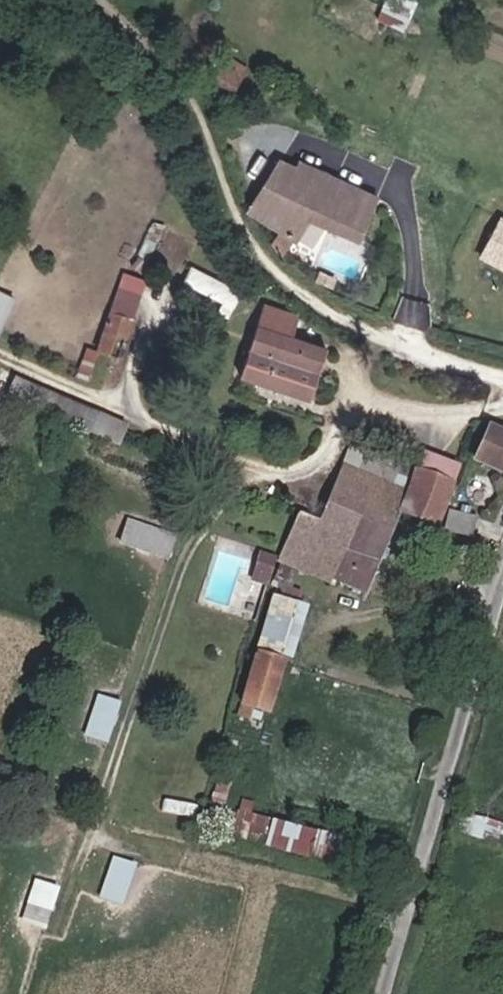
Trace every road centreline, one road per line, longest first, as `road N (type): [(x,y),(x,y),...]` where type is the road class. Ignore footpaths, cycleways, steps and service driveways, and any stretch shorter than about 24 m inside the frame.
road 1 (unclassified): [(502,377),(334,313),(238,228),(148,33),(113,0)]
road 2 (track): [(258,480),(210,509),(186,558),(65,917)]
road 3 (unclassified): [(502,580),(384,993)]

